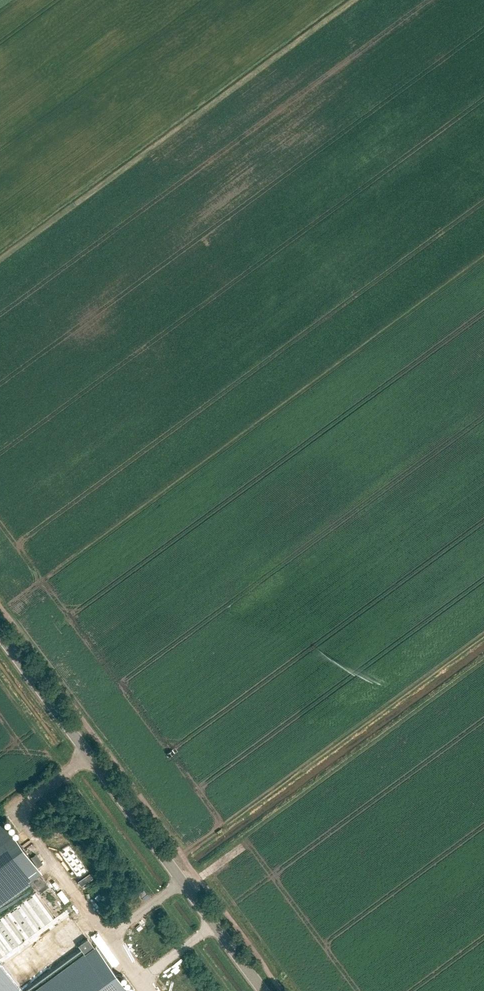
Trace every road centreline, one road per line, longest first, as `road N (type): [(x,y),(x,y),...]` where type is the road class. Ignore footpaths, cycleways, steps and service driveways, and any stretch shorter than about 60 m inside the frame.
road 1 (tertiary): [(260,990),(0,638)]

